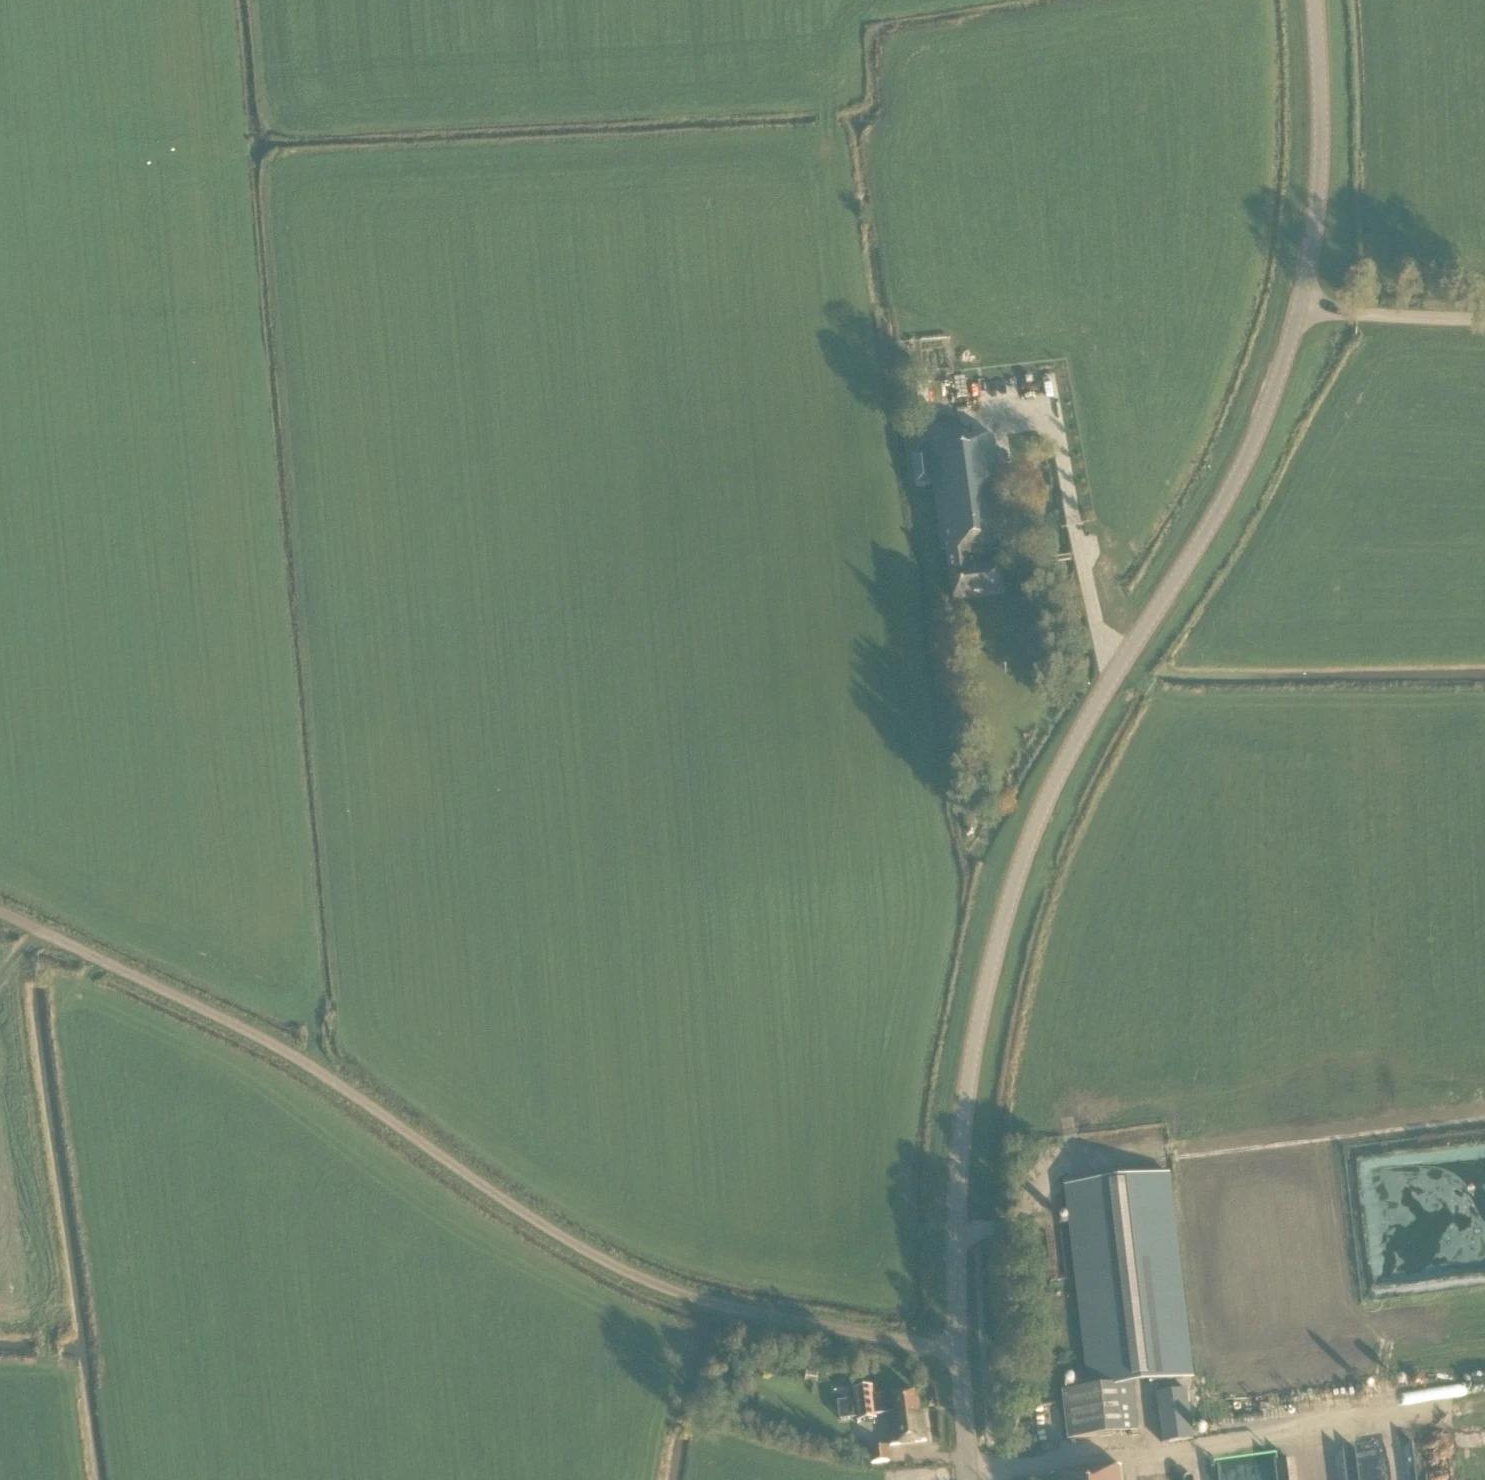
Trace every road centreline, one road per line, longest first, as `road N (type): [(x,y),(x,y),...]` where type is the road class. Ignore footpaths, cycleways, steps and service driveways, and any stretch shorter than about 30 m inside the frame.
road 1 (tertiary): [(960,1353),(960,1159),(974,1049),(1002,935),(1058,777),(1241,477),(1275,392),(1311,265),(1324,175),(1319,0)]
road 2 (unclassified): [(960,1353),(708,1304),(637,1278),(519,1211),(251,1032),(0,912)]
road 3 (tertiary): [(970,1479),(960,1353)]

